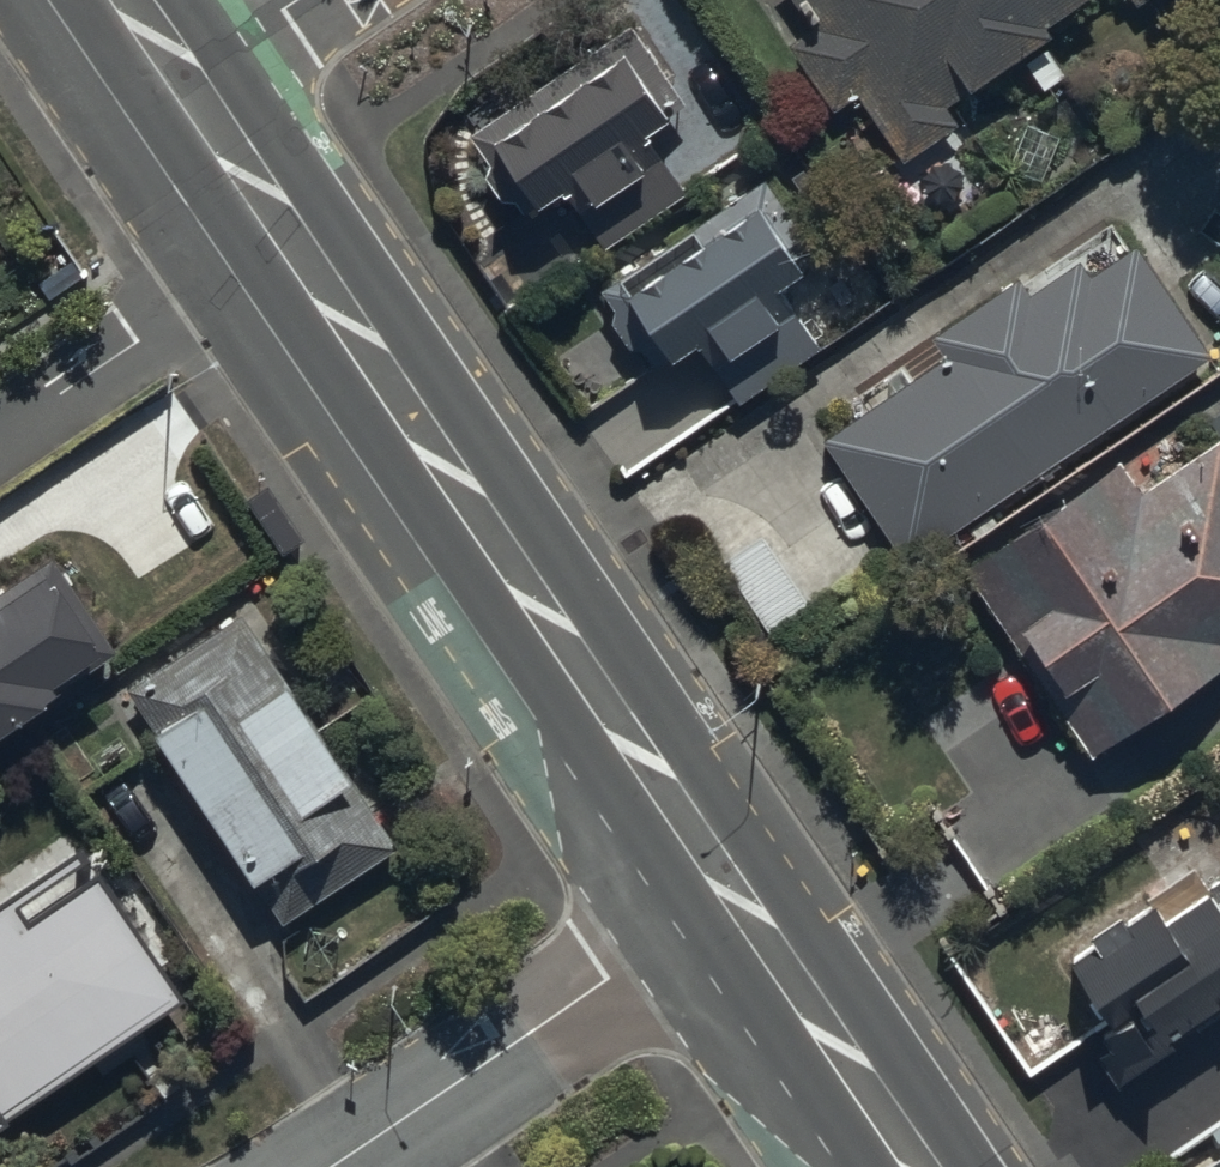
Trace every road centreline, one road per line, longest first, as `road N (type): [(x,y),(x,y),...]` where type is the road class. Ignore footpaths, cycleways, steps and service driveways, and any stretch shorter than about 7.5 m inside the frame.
road 1 (secondary): [(167,89),(720,905)]
road 2 (residential): [(720,905),(329,1166)]
road 3 (secondary): [(720,905),(898,1166)]
road 4 (residential): [(167,89),(302,0)]

